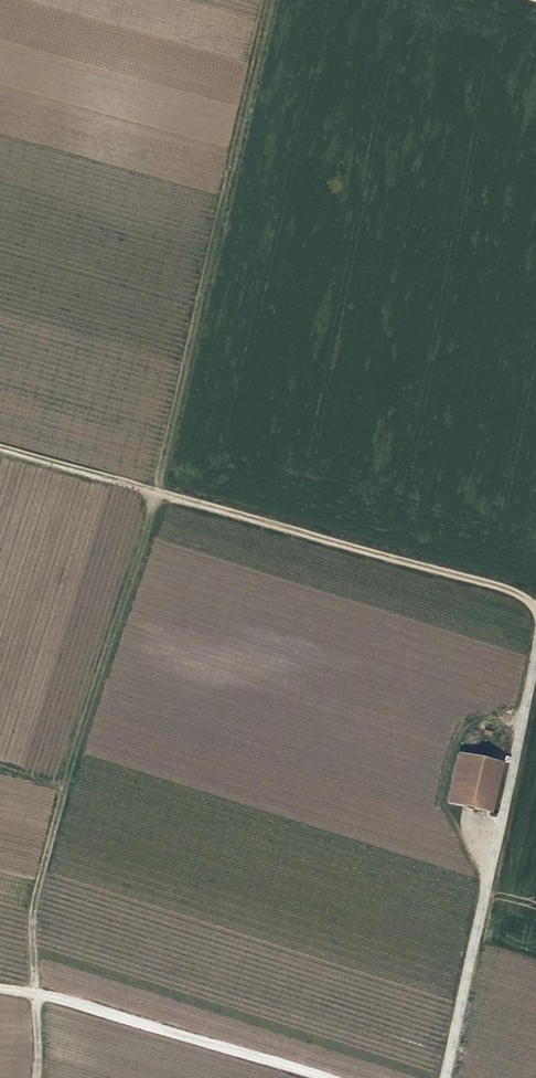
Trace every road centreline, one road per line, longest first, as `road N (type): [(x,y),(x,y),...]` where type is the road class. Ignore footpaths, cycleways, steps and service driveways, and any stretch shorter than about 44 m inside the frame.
road 1 (track): [(265,0),(151,490),(29,903),(30,988)]
road 2 (track): [(535,605),(512,588),(0,446)]
road 3 (track): [(535,627),(443,1077)]
road 4 (track): [(305,1077),(30,988),(0,986)]

